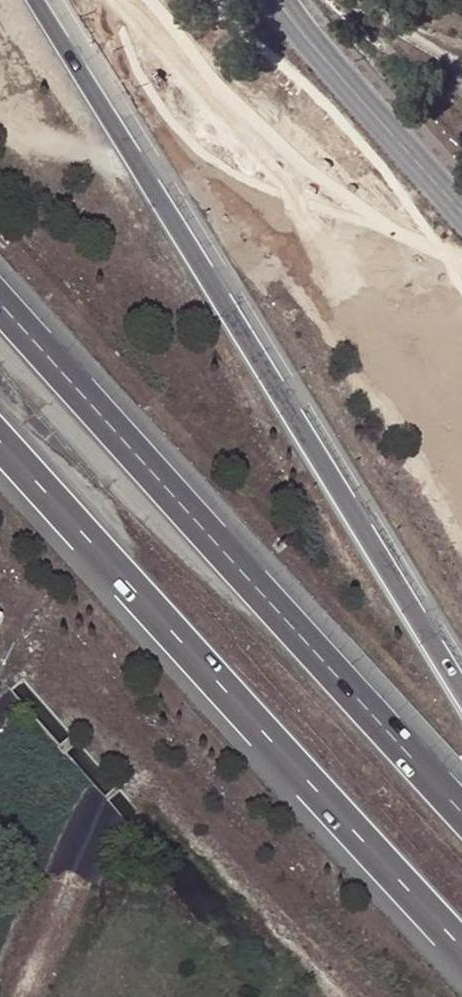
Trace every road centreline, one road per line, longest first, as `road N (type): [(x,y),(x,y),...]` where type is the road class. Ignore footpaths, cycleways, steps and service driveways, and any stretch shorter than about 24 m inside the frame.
road 1 (motorway): [(461,692),(36,0)]
road 2 (motorway): [(461,810),(0,296)]
road 3 (motorway): [(0,439),(461,942)]
road 4 (tertiary): [(277,0),(461,206)]

